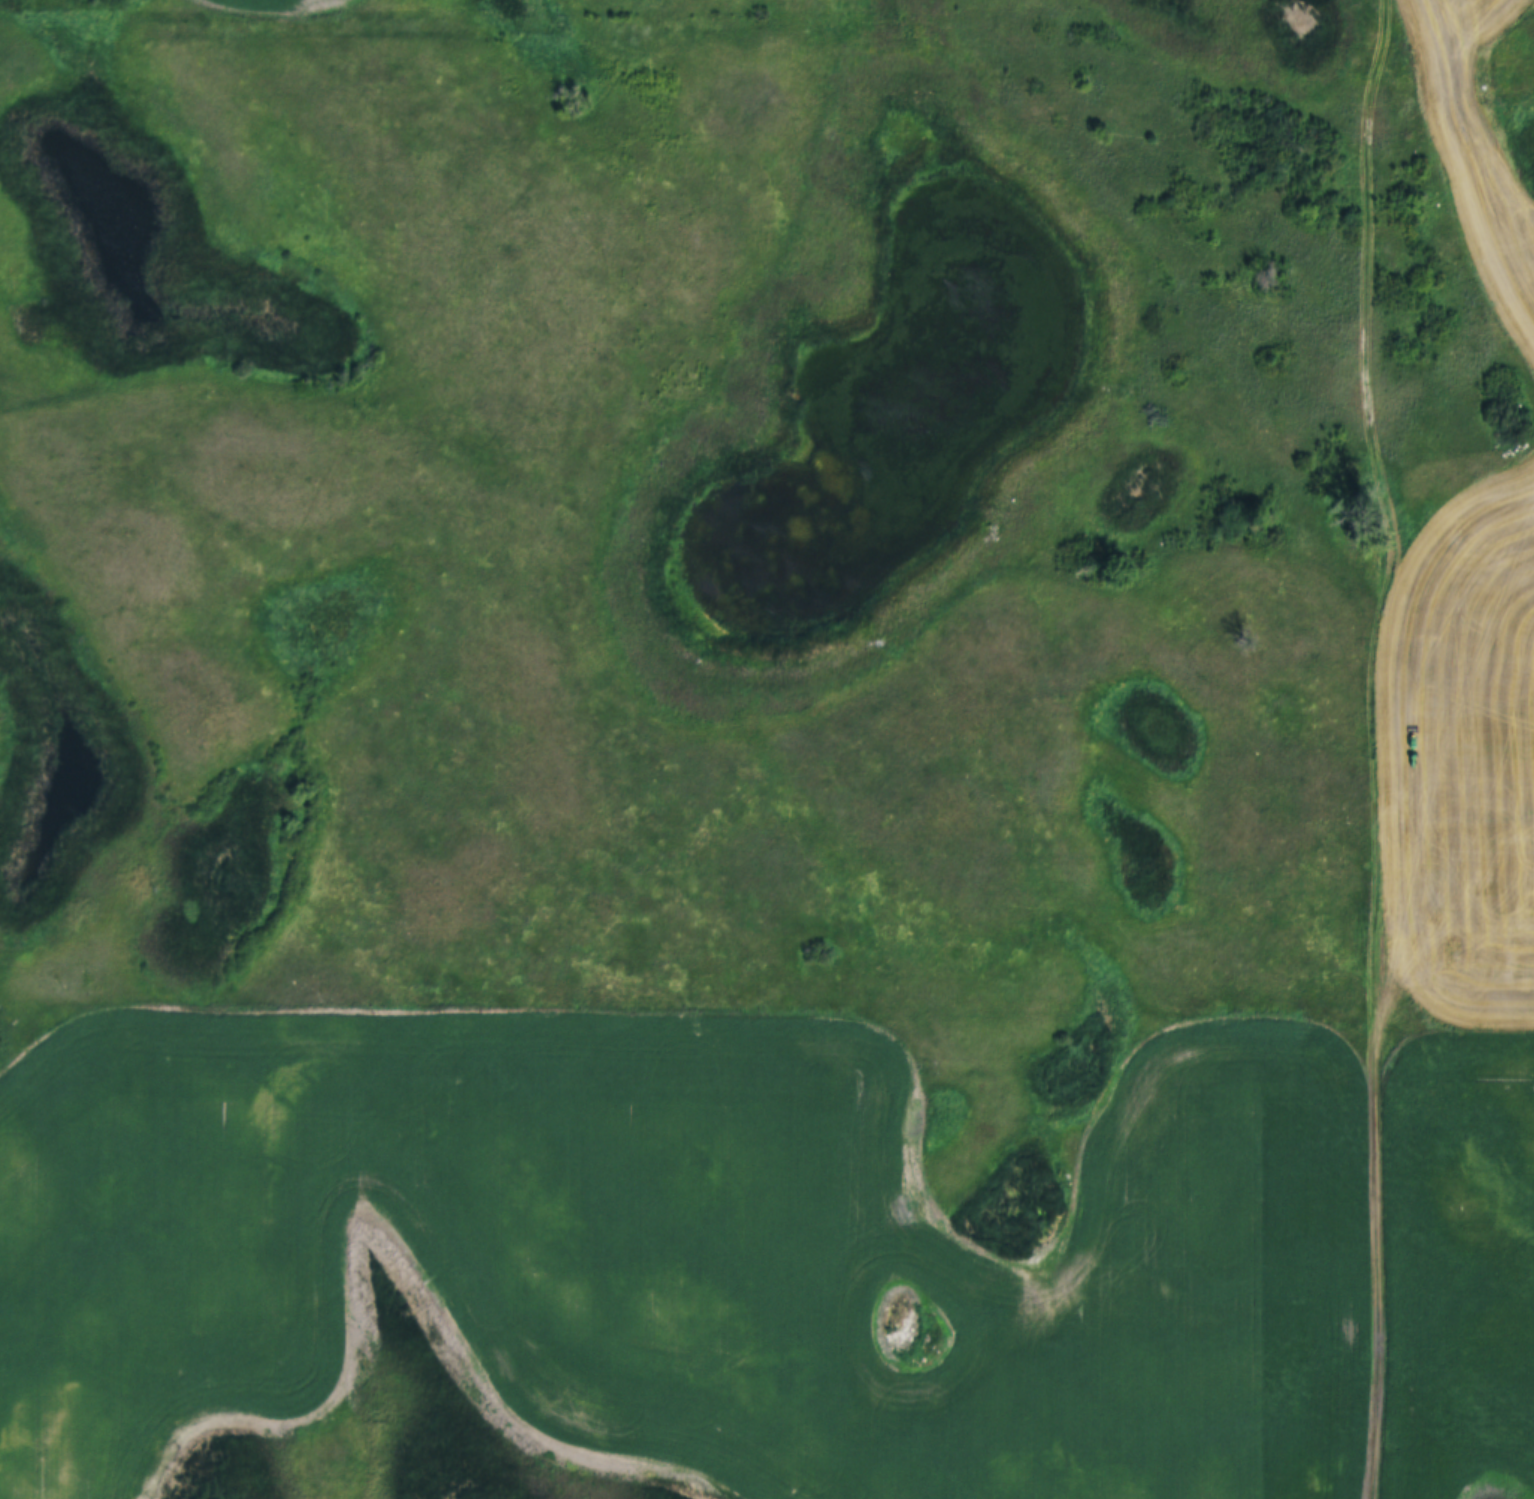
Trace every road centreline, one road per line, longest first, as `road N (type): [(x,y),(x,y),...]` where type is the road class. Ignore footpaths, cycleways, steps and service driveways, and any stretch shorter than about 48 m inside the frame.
road 1 (track): [(1375,1498),(1377,1058),(1365,1036),(1335,1021),(1259,1018),(1216,1019),(1141,1058)]

